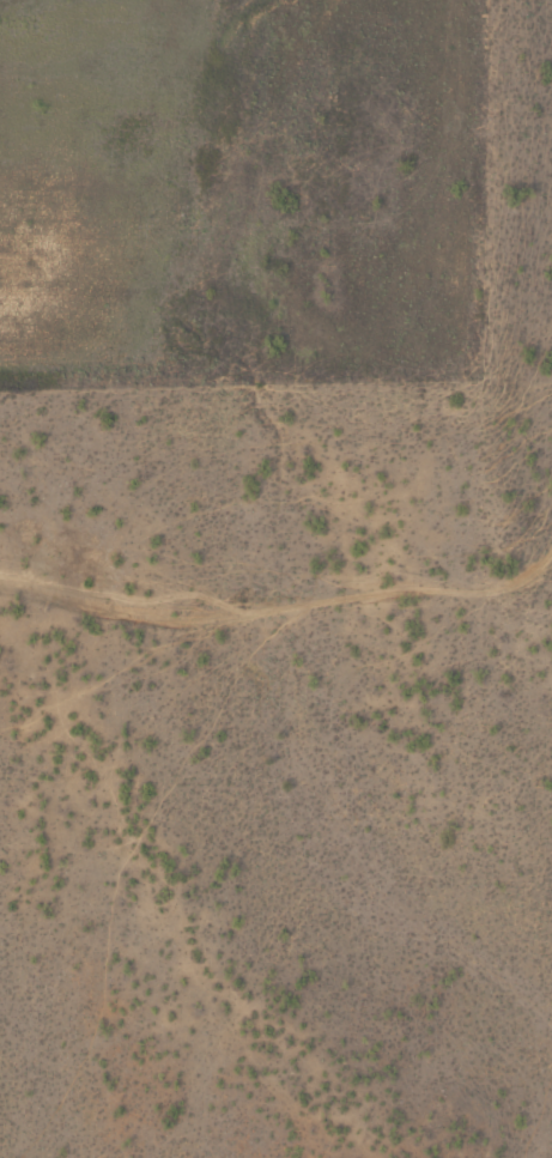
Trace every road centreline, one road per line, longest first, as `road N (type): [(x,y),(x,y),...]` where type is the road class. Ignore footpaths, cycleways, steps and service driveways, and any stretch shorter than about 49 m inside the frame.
road 1 (residential): [(551,515),(495,582),(147,631),(0,602)]

